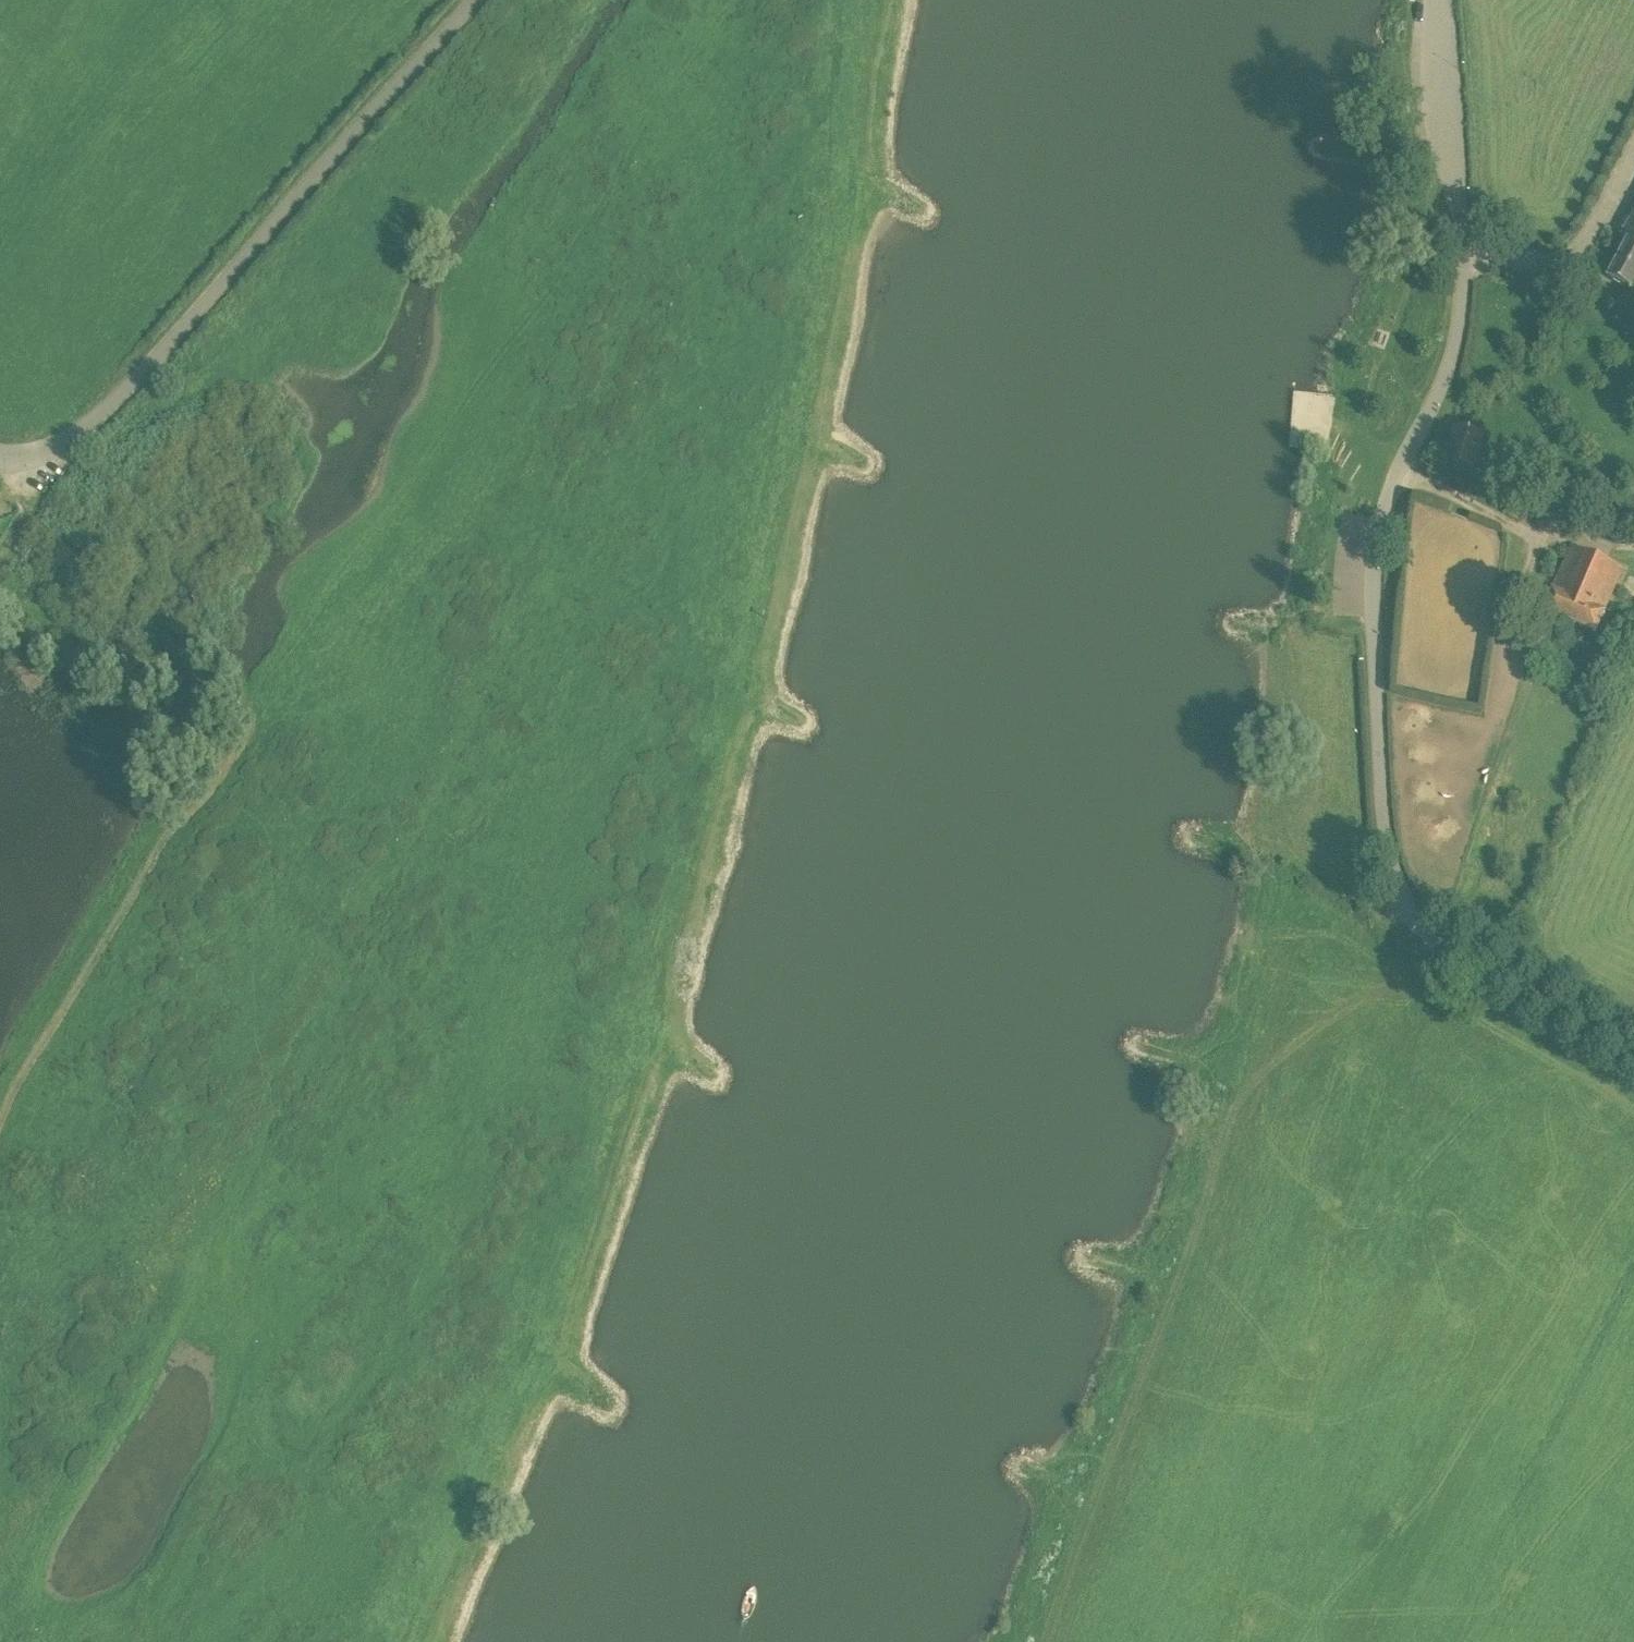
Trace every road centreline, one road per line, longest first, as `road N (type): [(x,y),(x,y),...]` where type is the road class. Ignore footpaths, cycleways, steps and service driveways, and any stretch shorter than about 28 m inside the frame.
road 1 (tertiary): [(1633,1048),(1430,935),(1403,894),(1384,840),(1371,592),(1383,502),(1453,358),(1463,291),(1443,0)]
road 2 (tertiary): [(487,0),(64,462),(53,469),(0,462)]

